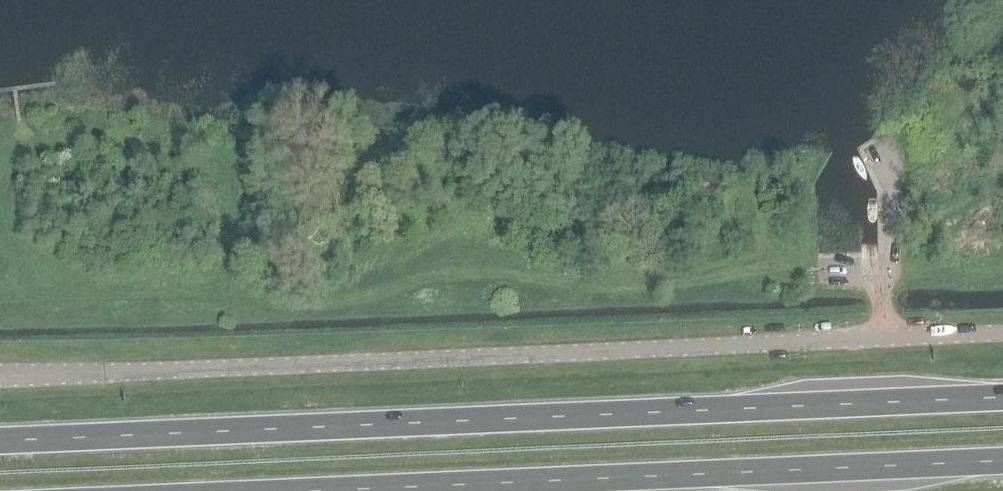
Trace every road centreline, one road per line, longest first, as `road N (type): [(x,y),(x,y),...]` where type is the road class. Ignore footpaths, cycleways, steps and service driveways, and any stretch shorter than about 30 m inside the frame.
road 1 (trunk): [(1002,398),(0,442)]
road 2 (unclassified): [(0,375),(1002,334)]
road 3 (trunk): [(278,490),(1002,460)]

